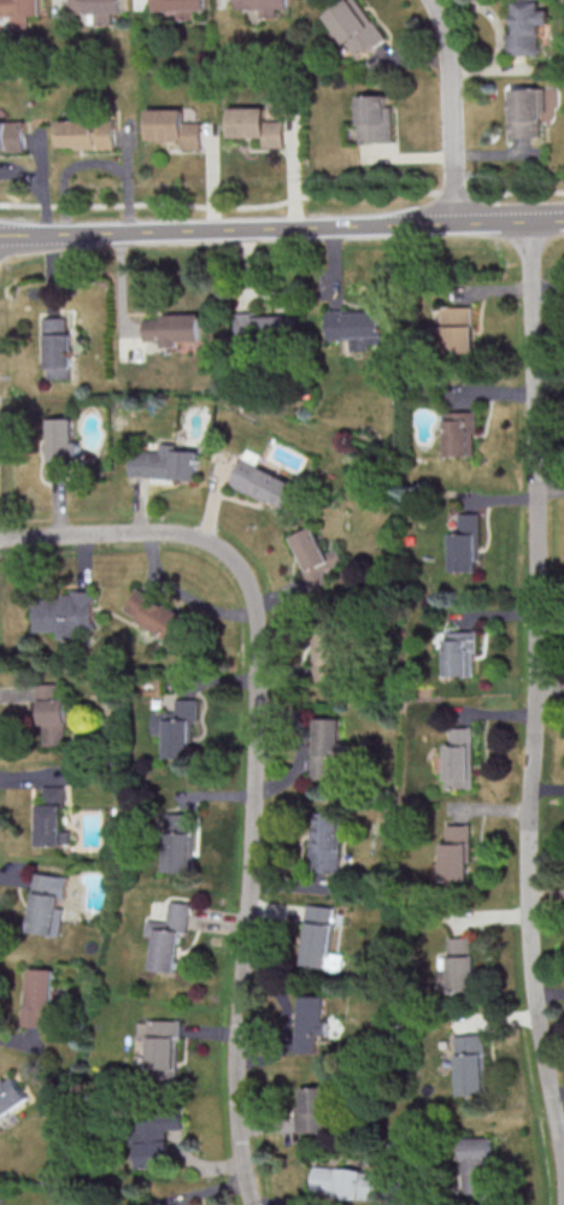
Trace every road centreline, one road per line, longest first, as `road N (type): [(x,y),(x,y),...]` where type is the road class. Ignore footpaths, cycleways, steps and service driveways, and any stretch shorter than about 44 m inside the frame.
road 1 (residential): [(535,223),(535,977),(563,1179)]
road 2 (residential): [(0,538),(181,533),(223,553),(255,587),(253,880),(237,1134),(251,1204)]
road 3 (tertiary): [(563,222),(0,238)]
road 4 (residential): [(458,225),(457,99),(433,0)]

